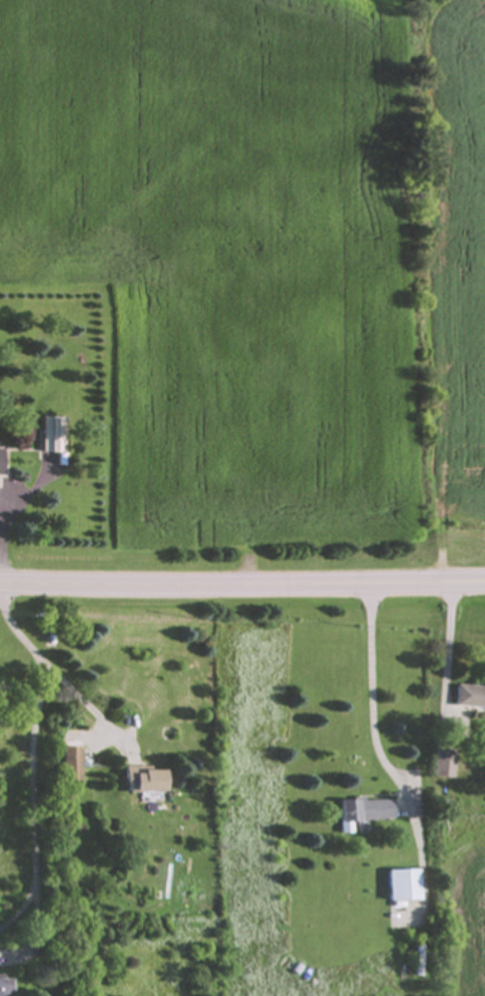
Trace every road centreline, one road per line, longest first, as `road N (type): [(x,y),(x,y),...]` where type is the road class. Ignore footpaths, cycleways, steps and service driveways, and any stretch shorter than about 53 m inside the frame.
road 1 (secondary): [(484,580),(0,584)]

